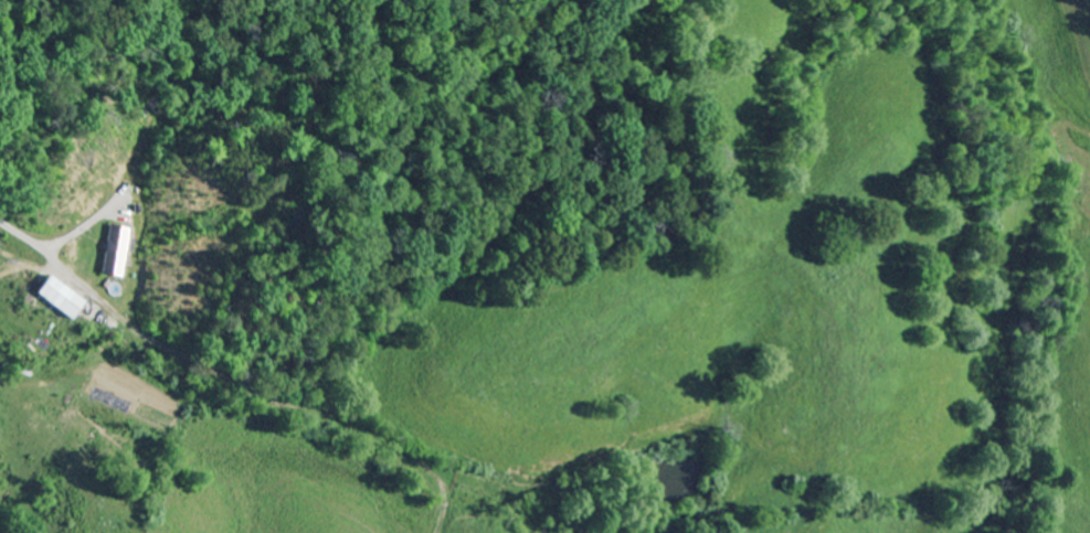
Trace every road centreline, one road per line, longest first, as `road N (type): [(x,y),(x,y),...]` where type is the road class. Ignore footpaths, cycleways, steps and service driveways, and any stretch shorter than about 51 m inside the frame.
road 1 (residential): [(440,532),(444,492),(401,448),(329,413),(252,392),(149,339),(72,262),(0,223)]

